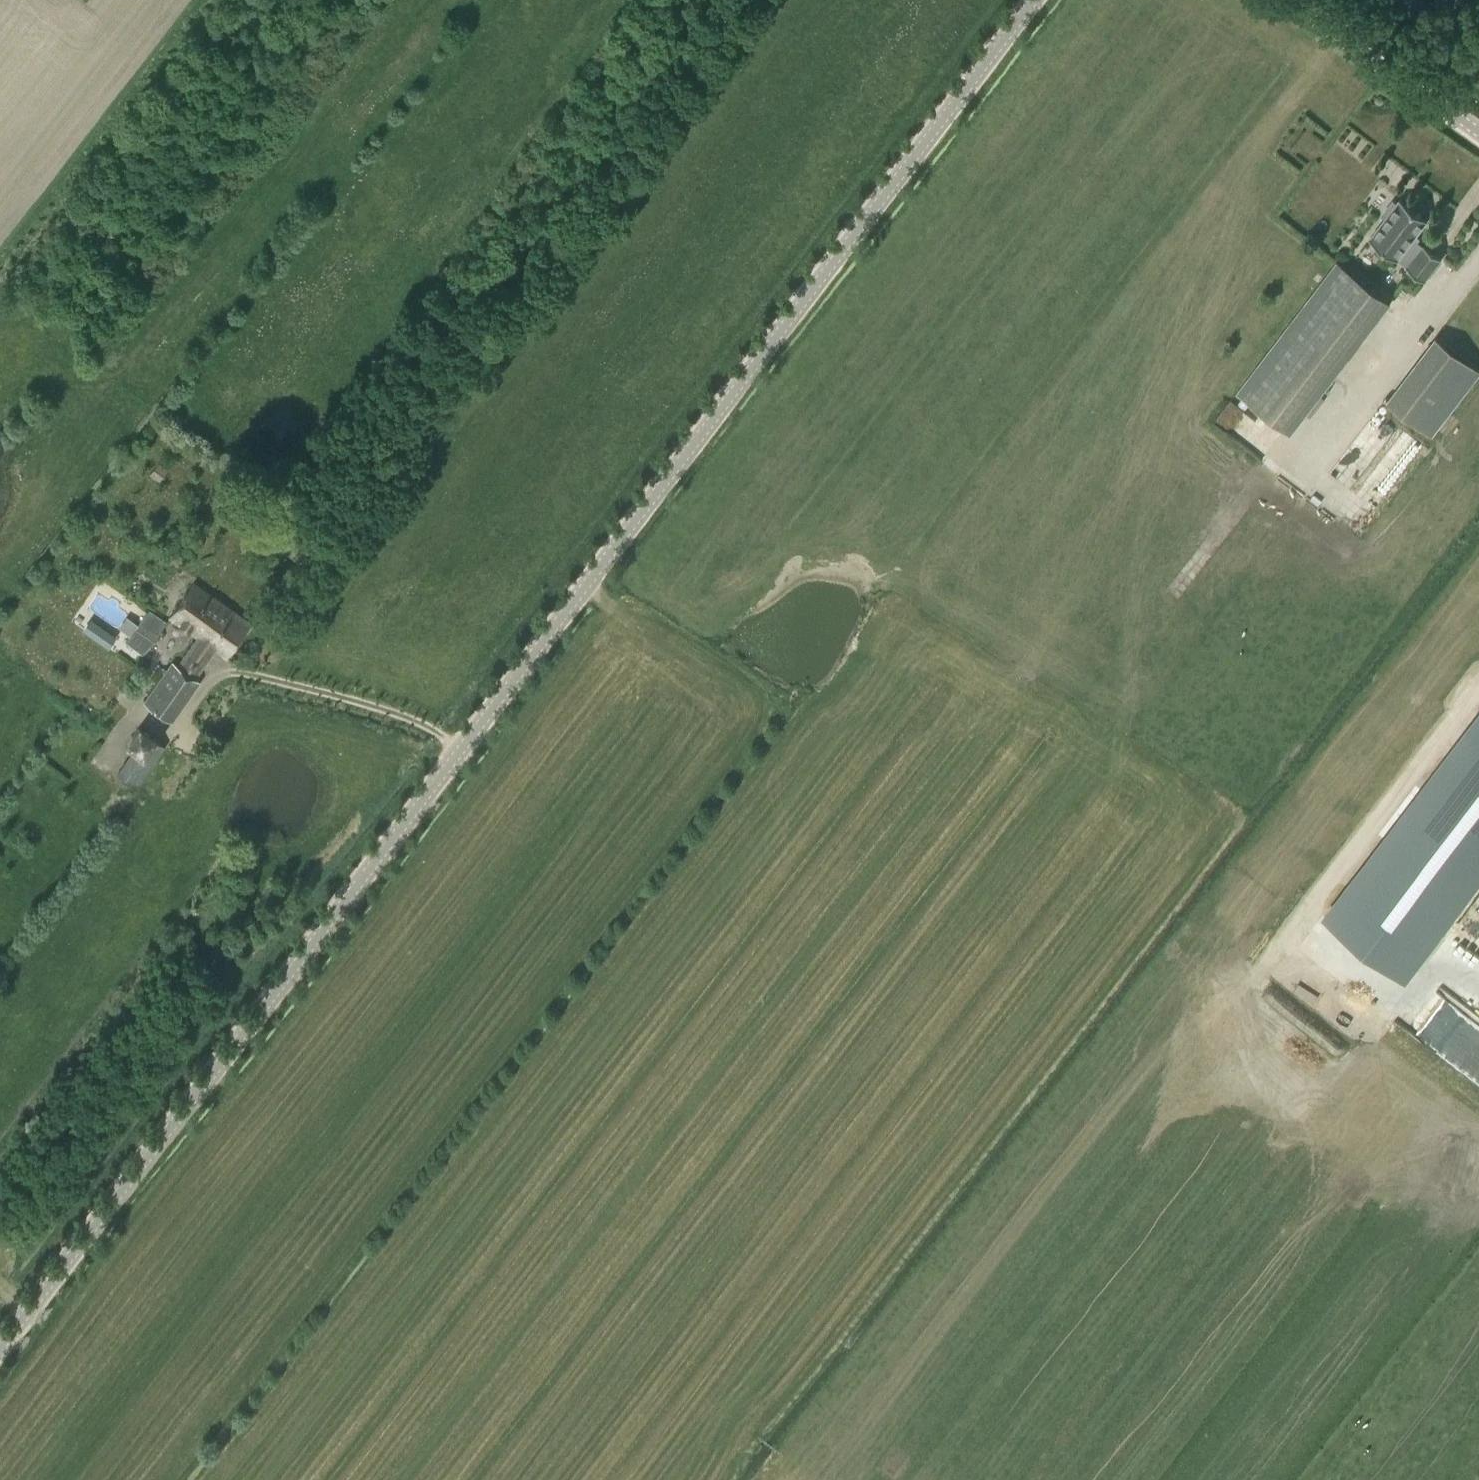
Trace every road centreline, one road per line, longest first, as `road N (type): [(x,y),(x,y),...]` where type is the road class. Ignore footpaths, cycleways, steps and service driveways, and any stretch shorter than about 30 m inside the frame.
road 1 (unclassified): [(0,1347),(1030,0)]
road 2 (unclassified): [(1478,130),(1296,0)]

